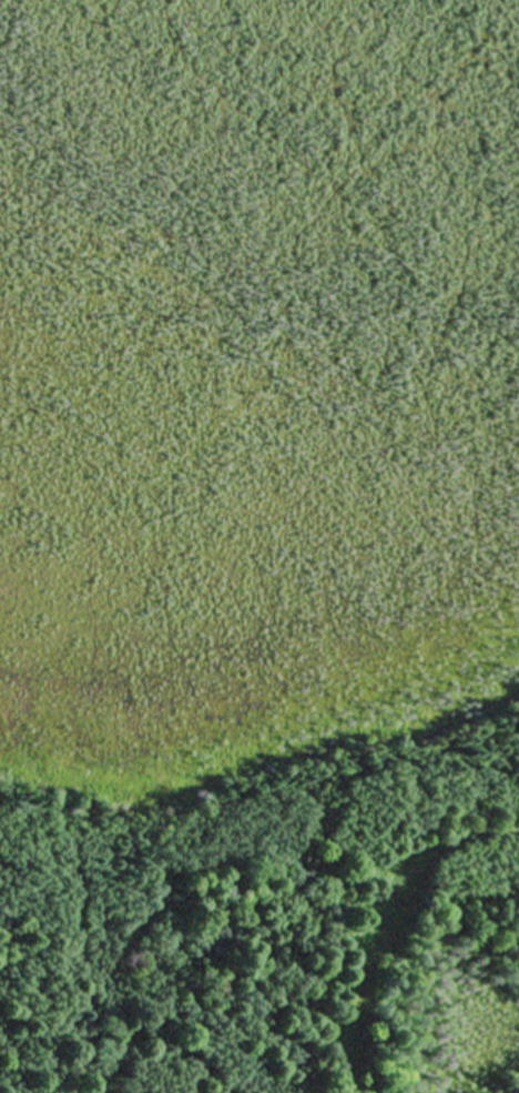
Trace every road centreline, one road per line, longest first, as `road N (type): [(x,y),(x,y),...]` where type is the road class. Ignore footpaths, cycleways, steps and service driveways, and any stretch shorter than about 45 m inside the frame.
road 1 (residential): [(389,1092),(389,1050),(469,876),(518,878)]

